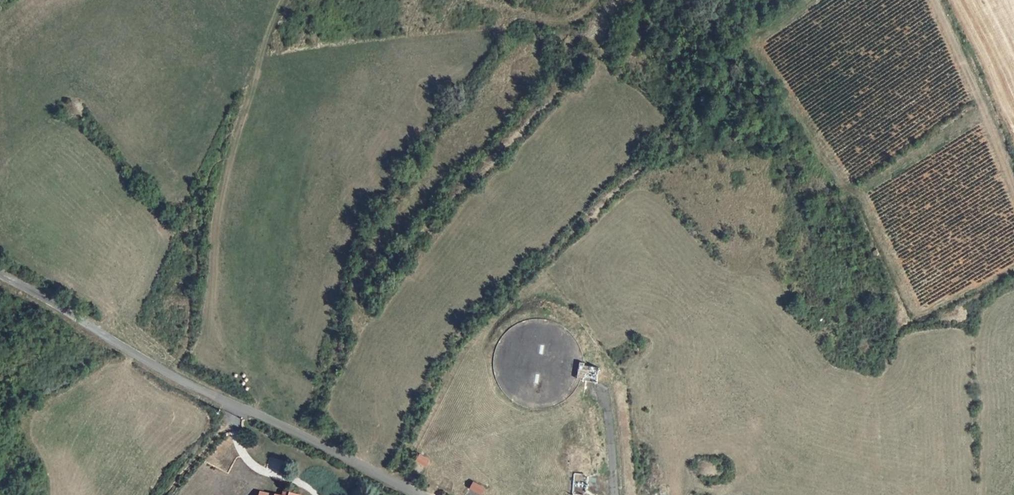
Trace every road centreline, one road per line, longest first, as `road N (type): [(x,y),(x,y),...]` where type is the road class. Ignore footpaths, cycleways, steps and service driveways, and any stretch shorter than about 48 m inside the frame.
road 1 (unclassified): [(418,494),(229,405),(0,274)]
road 2 (track): [(1013,185),(935,0)]
road 3 (track): [(477,0),(536,22),(567,23),(598,0)]

